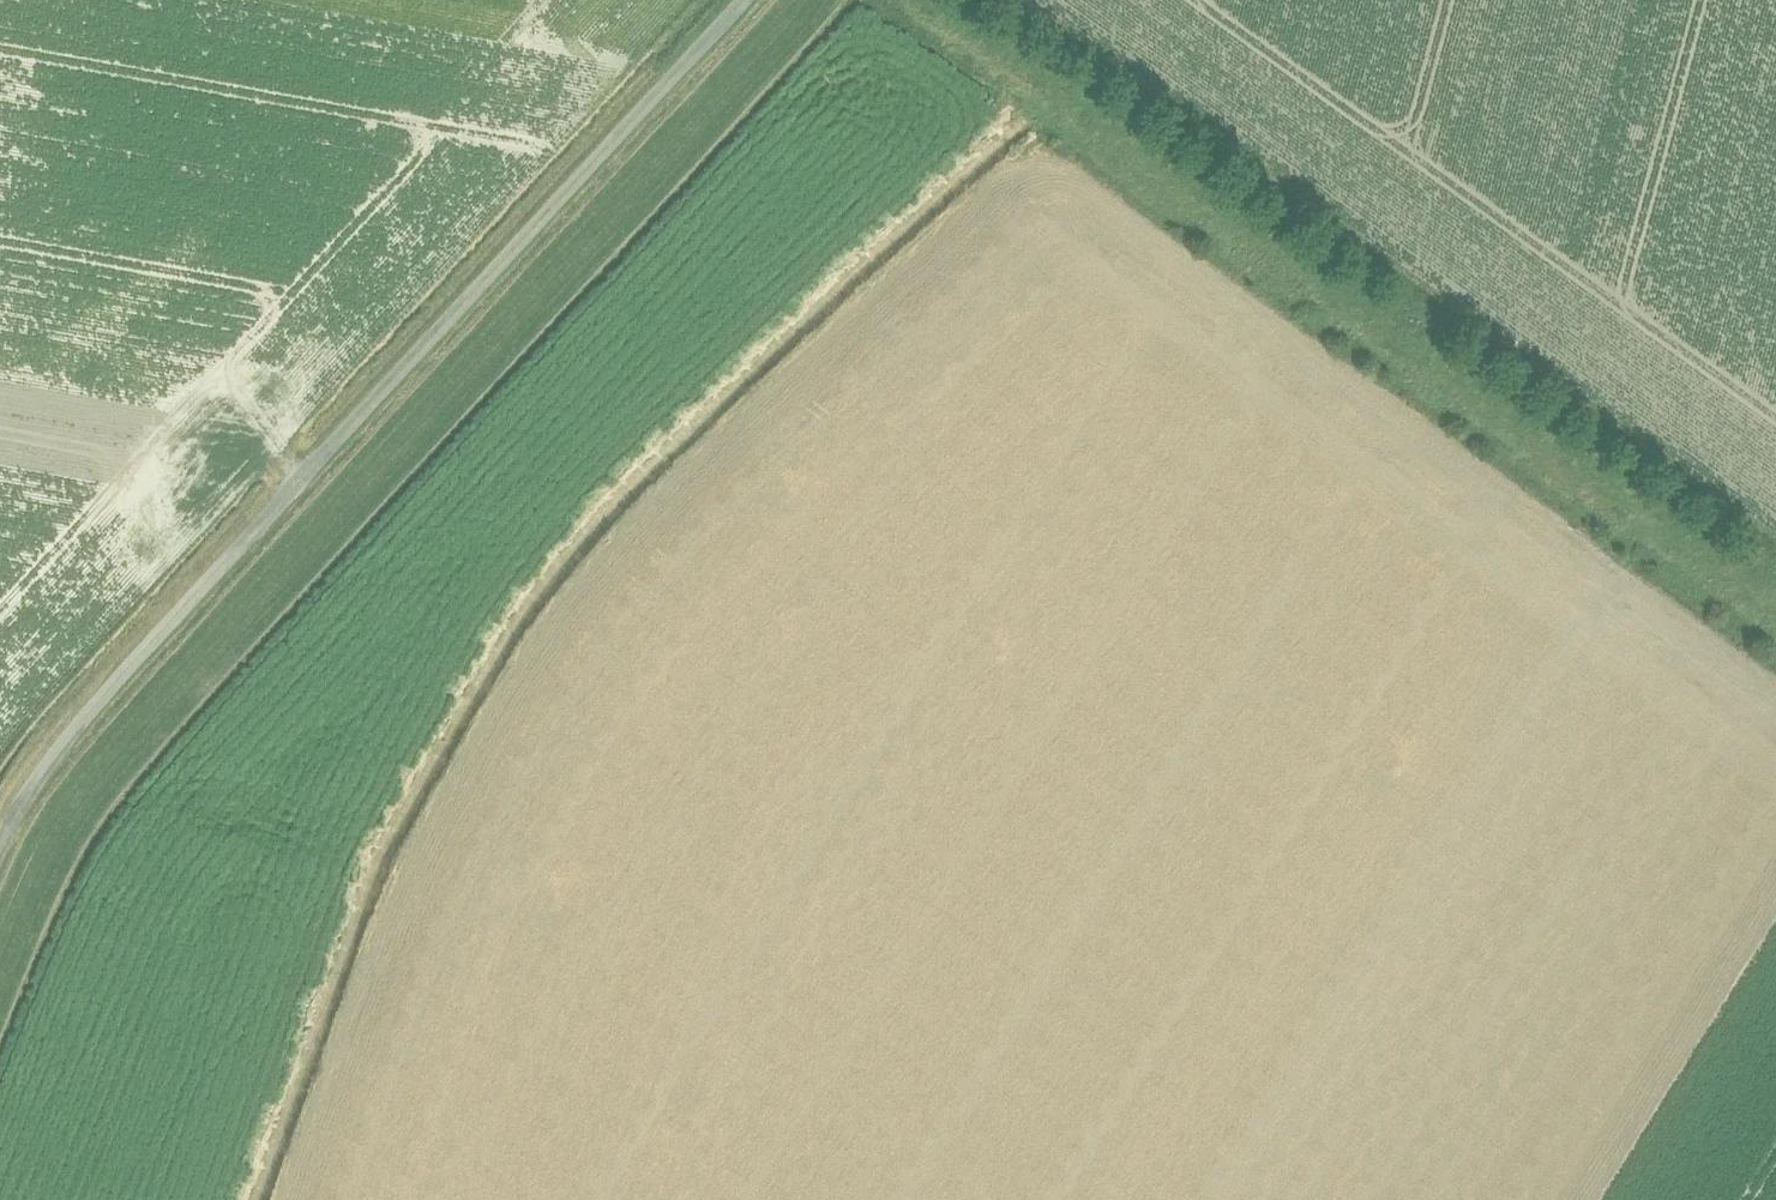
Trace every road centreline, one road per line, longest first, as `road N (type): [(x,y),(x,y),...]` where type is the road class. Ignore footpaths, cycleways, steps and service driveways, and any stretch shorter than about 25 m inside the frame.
road 1 (track): [(0,836),(39,769),(742,0)]

